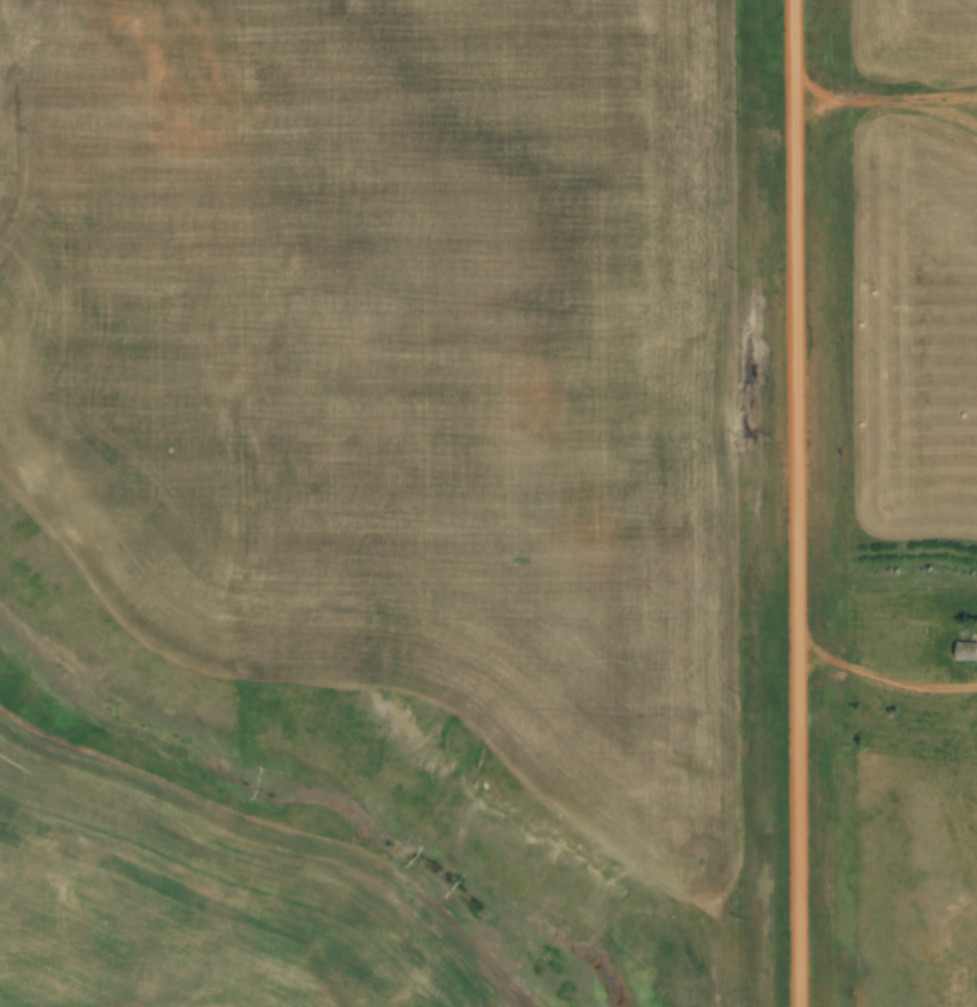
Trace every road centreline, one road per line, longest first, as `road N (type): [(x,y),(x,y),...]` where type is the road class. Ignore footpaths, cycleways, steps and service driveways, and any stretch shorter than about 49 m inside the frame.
road 1 (residential): [(793,0),(802,1006)]

